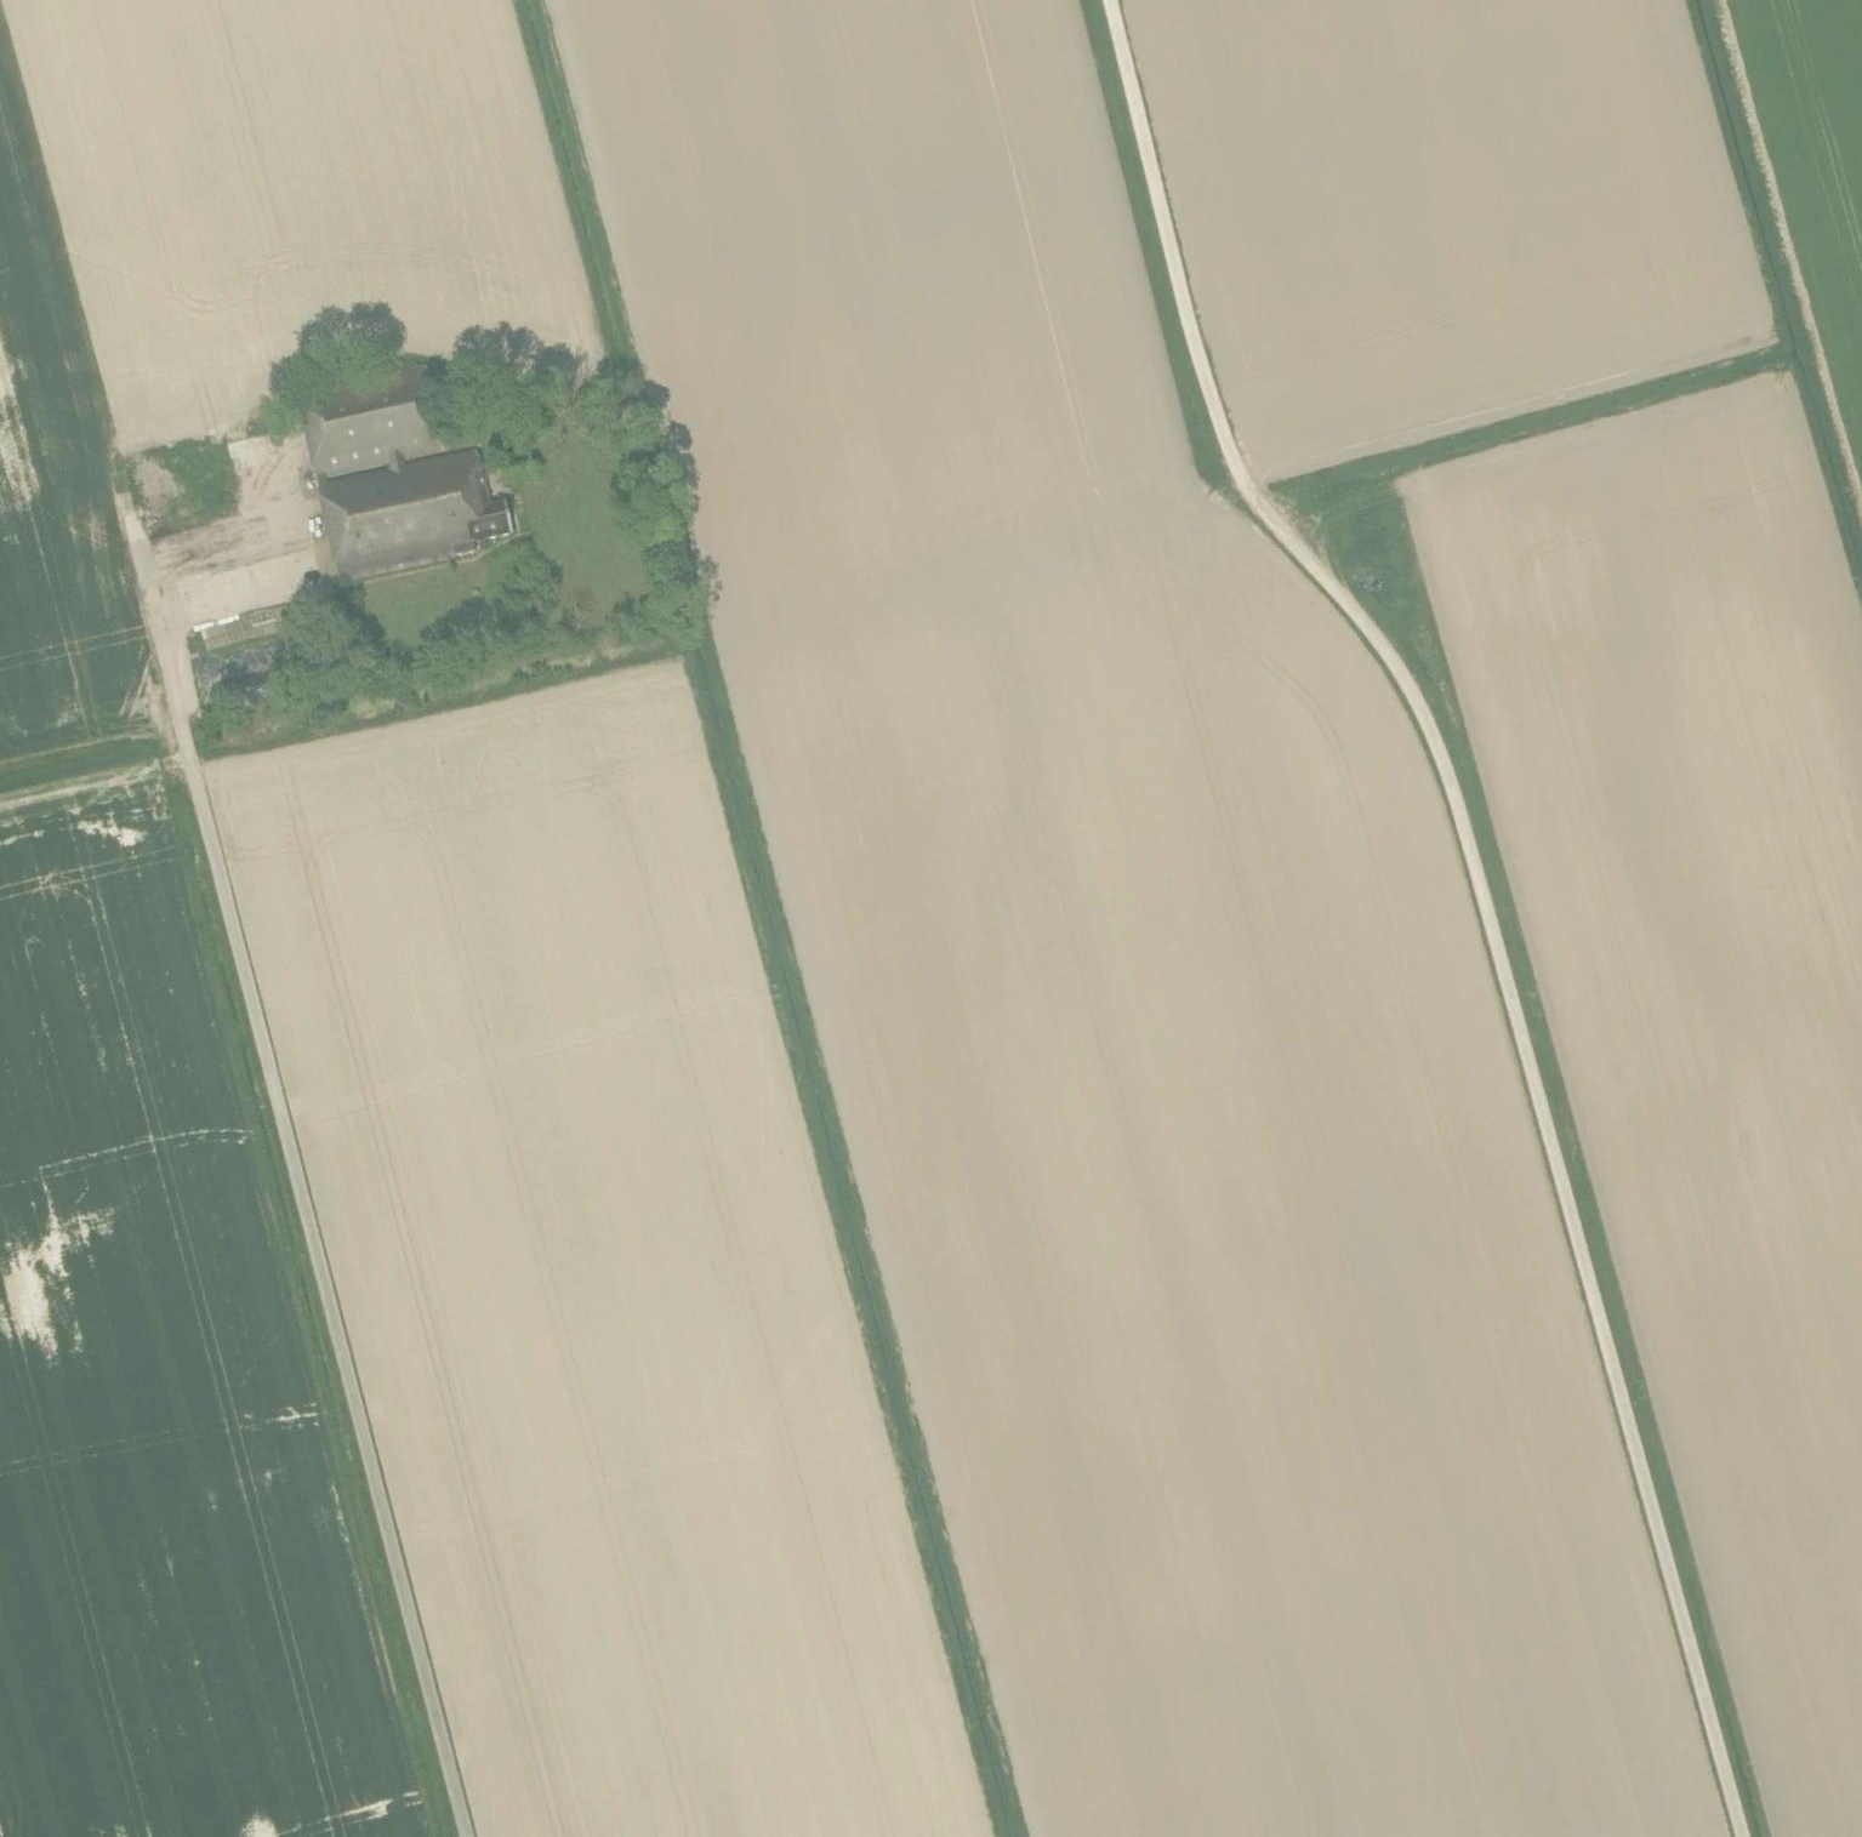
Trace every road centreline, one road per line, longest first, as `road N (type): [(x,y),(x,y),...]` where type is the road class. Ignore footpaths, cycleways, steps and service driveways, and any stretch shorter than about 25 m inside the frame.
road 1 (unclassified): [(464,1836),(139,563)]

